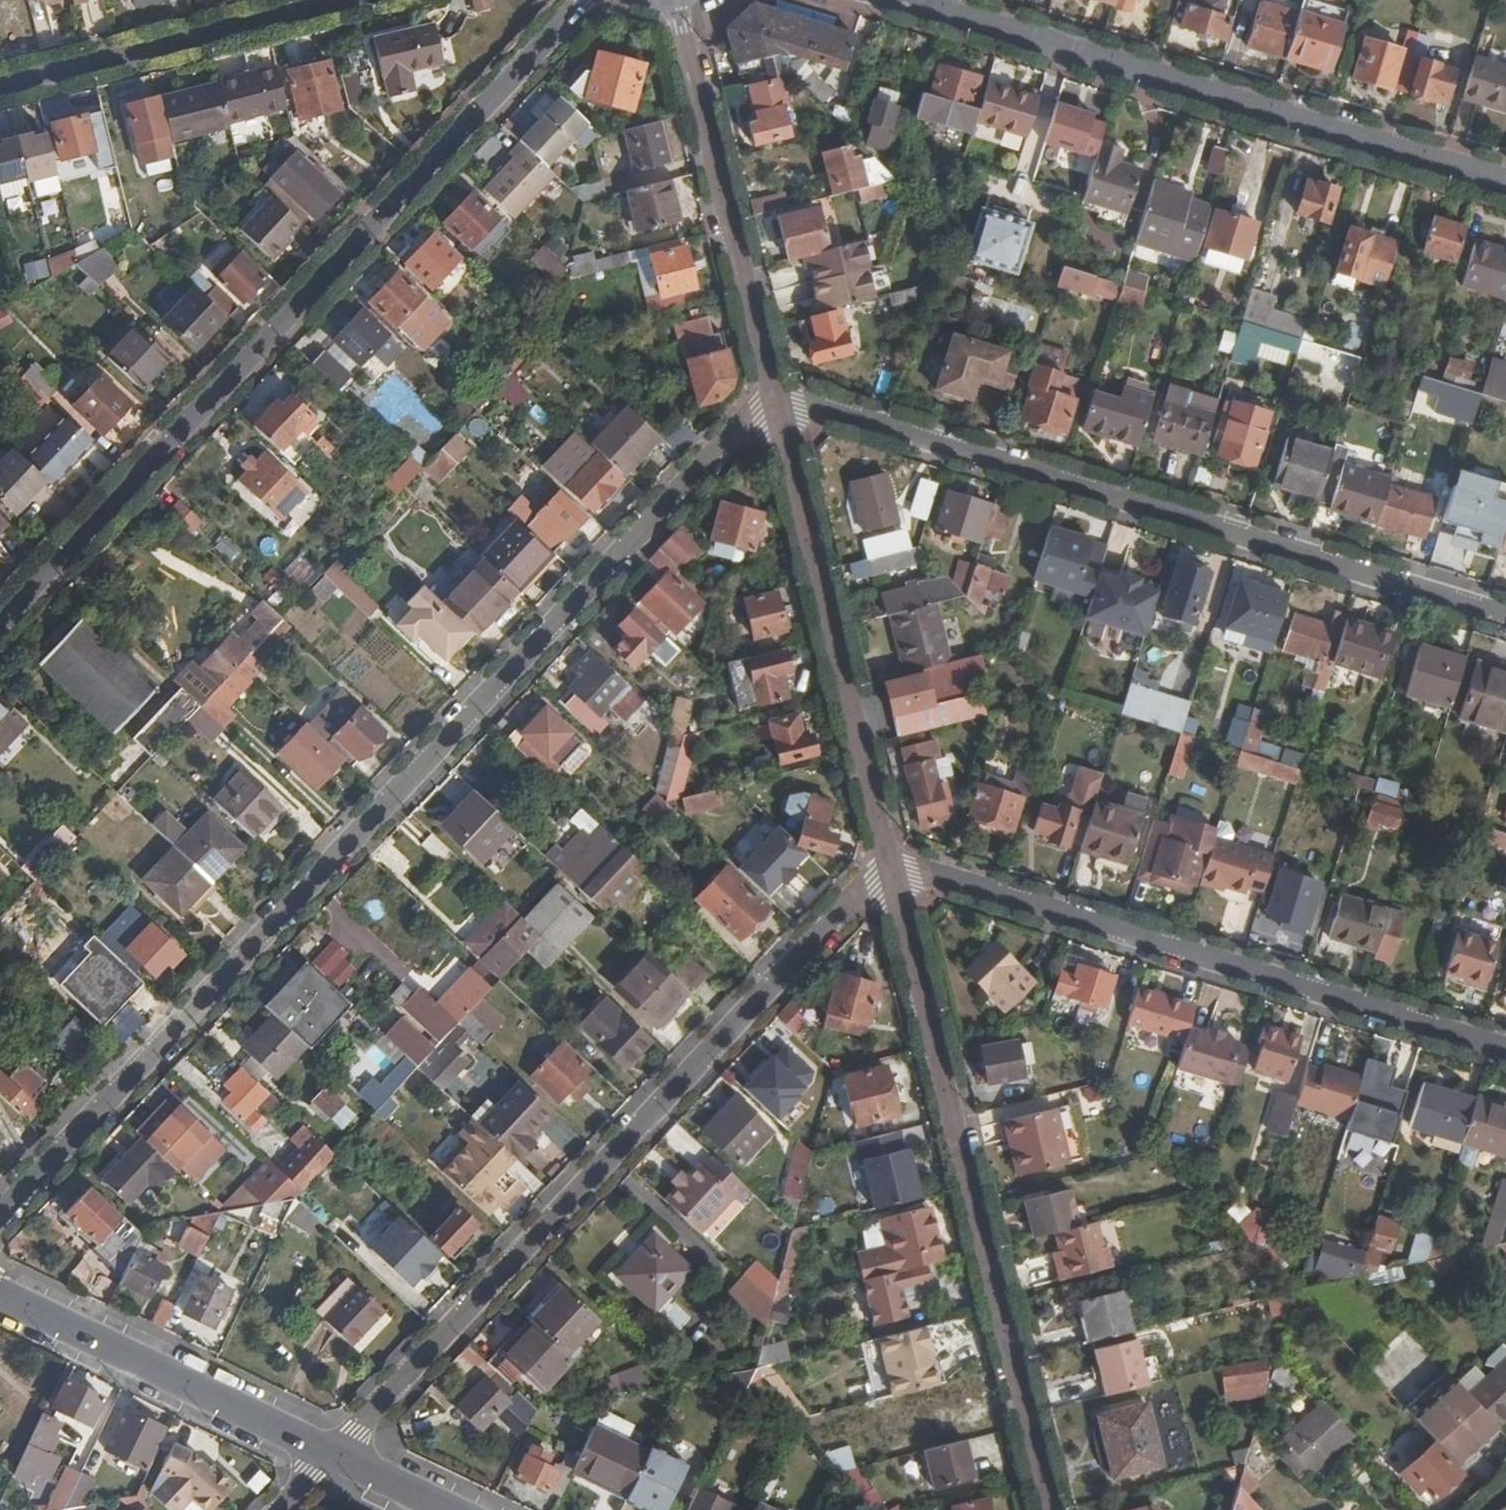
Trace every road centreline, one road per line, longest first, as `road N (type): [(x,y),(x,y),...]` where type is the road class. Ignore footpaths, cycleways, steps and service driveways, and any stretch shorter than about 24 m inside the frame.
road 1 (residential): [(0,1216),(772,393)]
road 2 (residential): [(583,0),(0,625)]
road 3 (residential): [(333,1454),(890,860)]
road 4 (residential): [(772,393),(1505,616)]
road 5 (residential): [(890,860),(1049,1509)]
road 6 (residential): [(890,860),(1505,1048)]
road 7 (residential): [(914,0),(1505,183)]
road 8 (residential): [(772,393),(890,860)]
road 9 (residential): [(674,0),(772,393)]
road 10 (secondary): [(333,1454),(0,1295)]
road 11 (residential): [(0,88),(354,0)]
road 12 (secondary): [(449,1509),(333,1454)]

